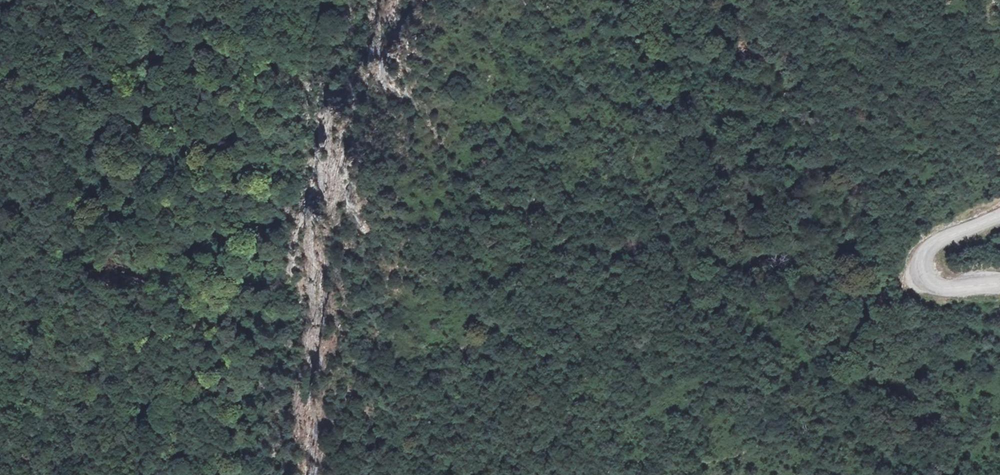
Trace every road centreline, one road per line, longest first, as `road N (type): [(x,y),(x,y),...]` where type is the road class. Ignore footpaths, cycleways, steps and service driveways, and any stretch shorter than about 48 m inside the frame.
road 1 (tertiary): [(999,282),(933,283),(920,263),(935,242),(999,215)]

